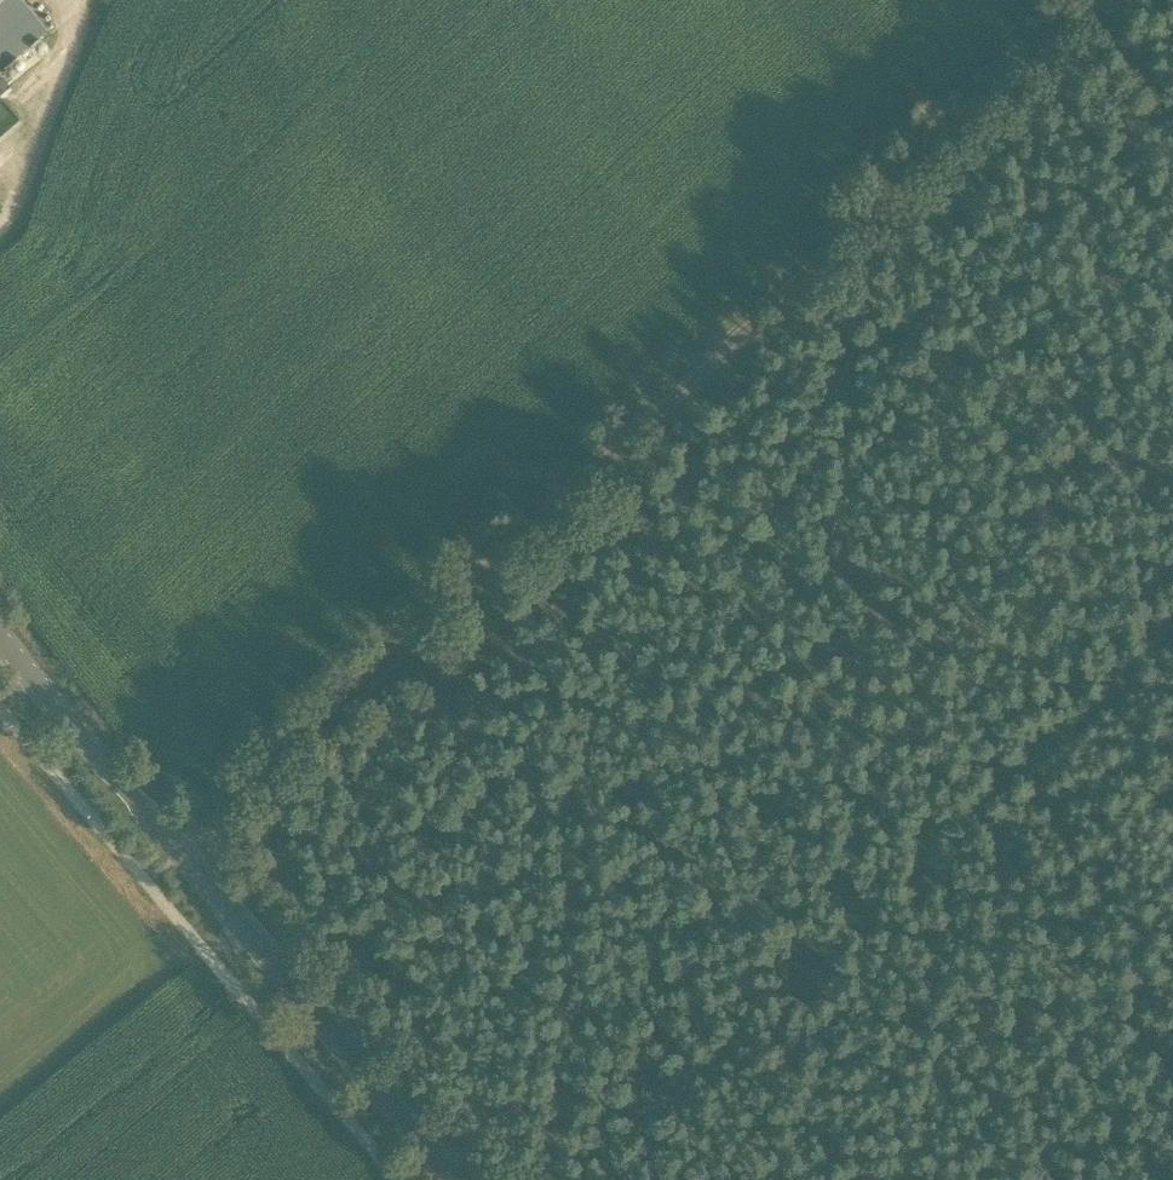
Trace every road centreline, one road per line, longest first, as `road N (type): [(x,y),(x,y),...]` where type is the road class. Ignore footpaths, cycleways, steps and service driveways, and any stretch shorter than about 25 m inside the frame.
road 1 (track): [(143,882),(185,851),(1085,14)]
road 2 (track): [(589,1179),(1172,625)]
road 3 (tertiary): [(465,1179),(0,637)]
road 4 (track): [(1085,14),(1172,114)]

